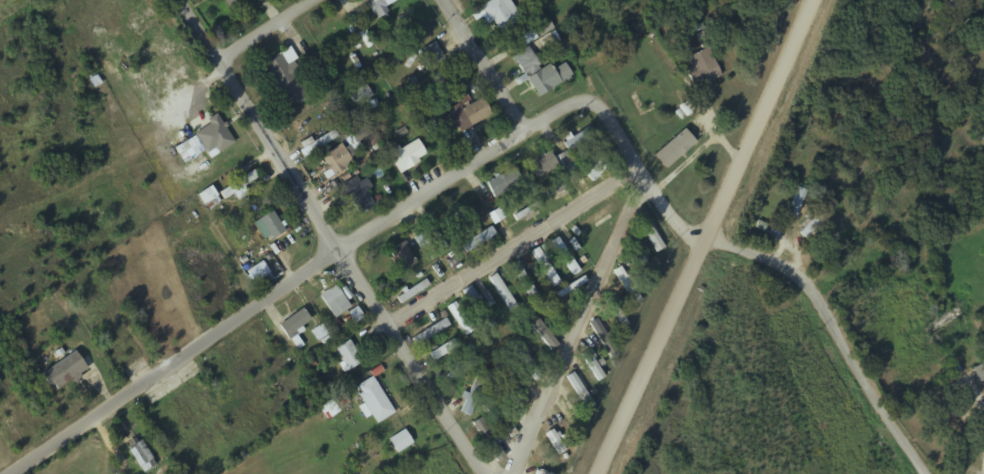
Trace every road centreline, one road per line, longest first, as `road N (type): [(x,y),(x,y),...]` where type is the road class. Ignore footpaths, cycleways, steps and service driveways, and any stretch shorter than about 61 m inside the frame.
road 1 (residential): [(12,473),(341,251),(590,100)]
road 2 (residential): [(493,473),(341,251),(187,0)]
road 3 (residential): [(927,473),(801,274),(684,229),(590,100)]
road 4 (residential): [(600,473),(813,0)]
road 5 (residential): [(513,473),(648,182)]
road 6 (residential): [(394,323),(639,166)]
road 7 (residential): [(529,133),(445,0)]

